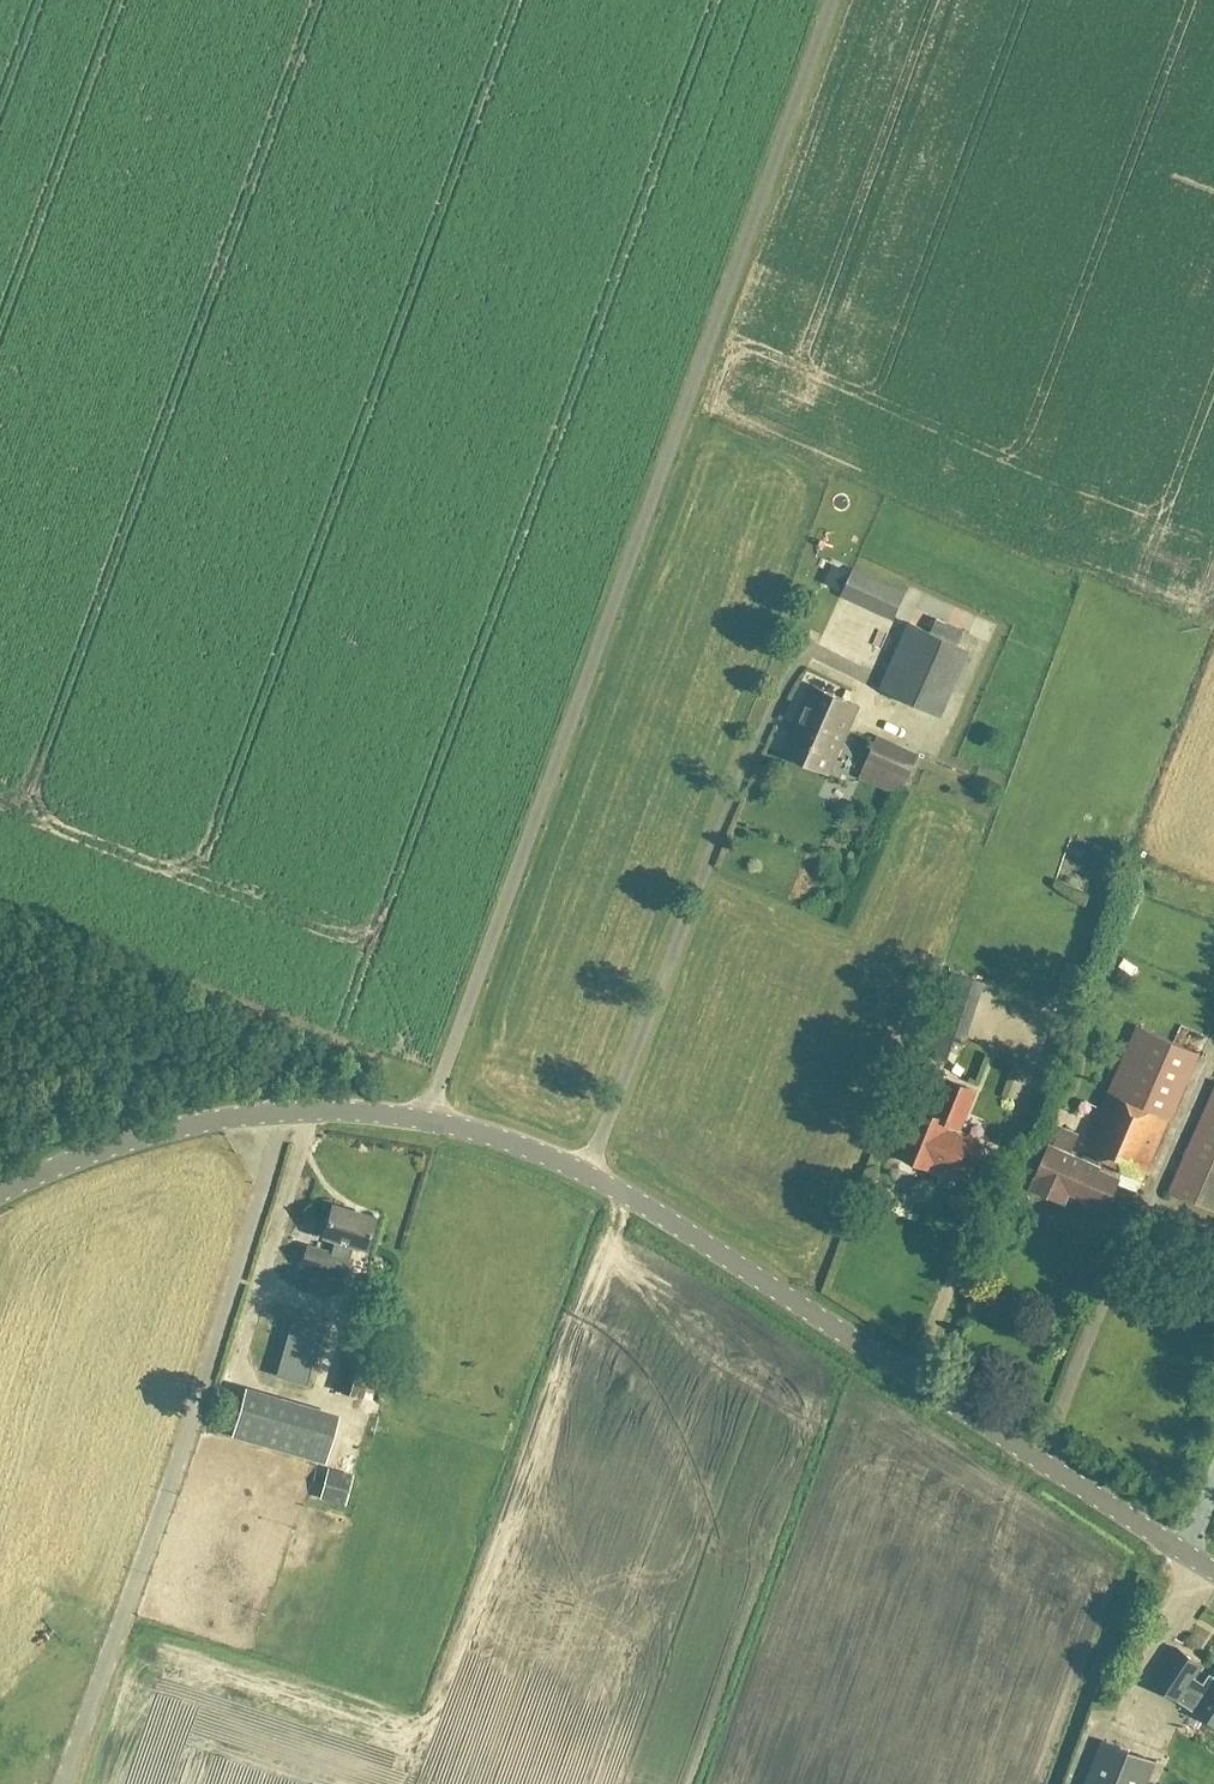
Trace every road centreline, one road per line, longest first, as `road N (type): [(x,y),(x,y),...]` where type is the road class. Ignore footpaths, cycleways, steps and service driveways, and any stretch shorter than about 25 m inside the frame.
road 1 (tertiary): [(0,1193),(107,1148),(246,1115),(365,1112),(499,1139),(584,1169),(1213,1554)]

